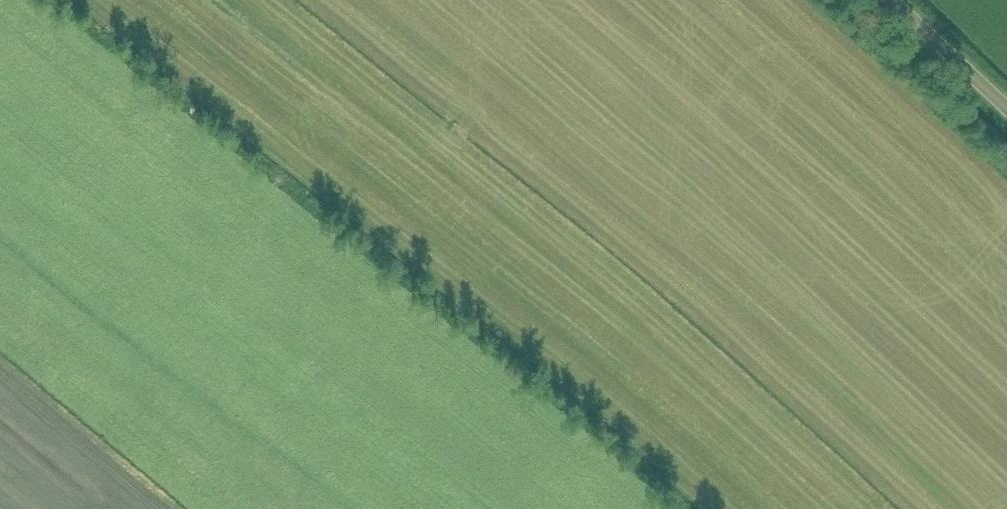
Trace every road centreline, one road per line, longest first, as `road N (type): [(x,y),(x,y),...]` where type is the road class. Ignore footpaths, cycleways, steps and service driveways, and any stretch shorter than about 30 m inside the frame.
road 1 (unclassified): [(1006,108),(893,0)]

